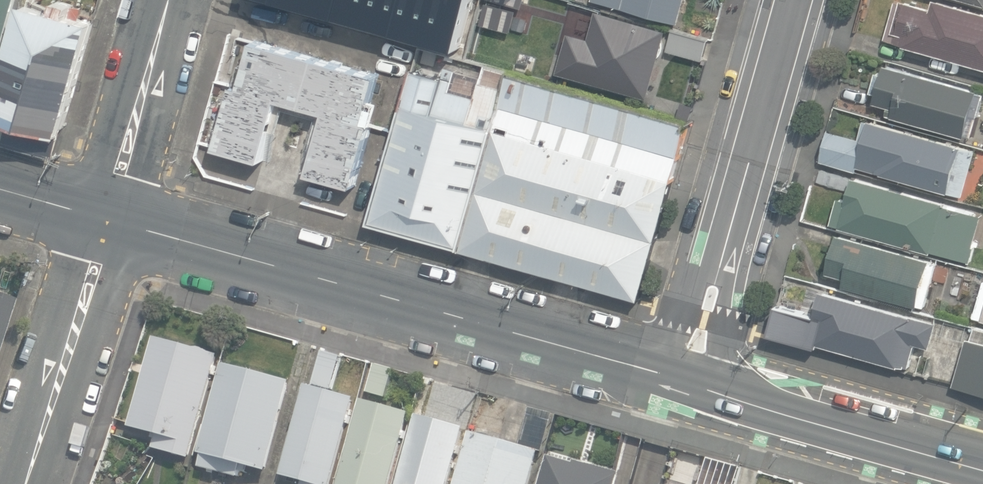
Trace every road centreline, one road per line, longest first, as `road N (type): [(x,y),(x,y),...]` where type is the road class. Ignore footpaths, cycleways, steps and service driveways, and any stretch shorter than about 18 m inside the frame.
road 1 (tertiary): [(688,380),(103,221)]
road 2 (residential): [(794,0),(688,380)]
road 3 (tertiary): [(982,460),(688,380)]
road 4 (residential): [(103,221),(19,483)]
road 5 (residential): [(163,0),(103,221)]

